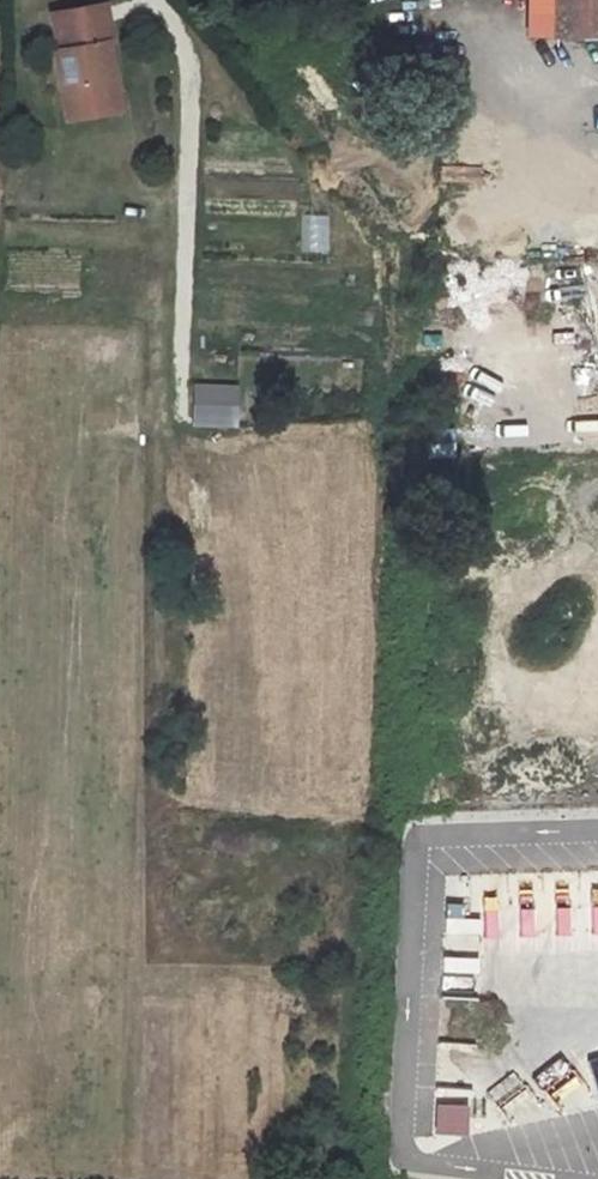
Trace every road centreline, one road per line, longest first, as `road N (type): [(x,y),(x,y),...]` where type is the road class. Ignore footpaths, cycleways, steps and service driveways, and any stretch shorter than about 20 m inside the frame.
road 1 (track): [(159,0),(187,54),(179,398)]

